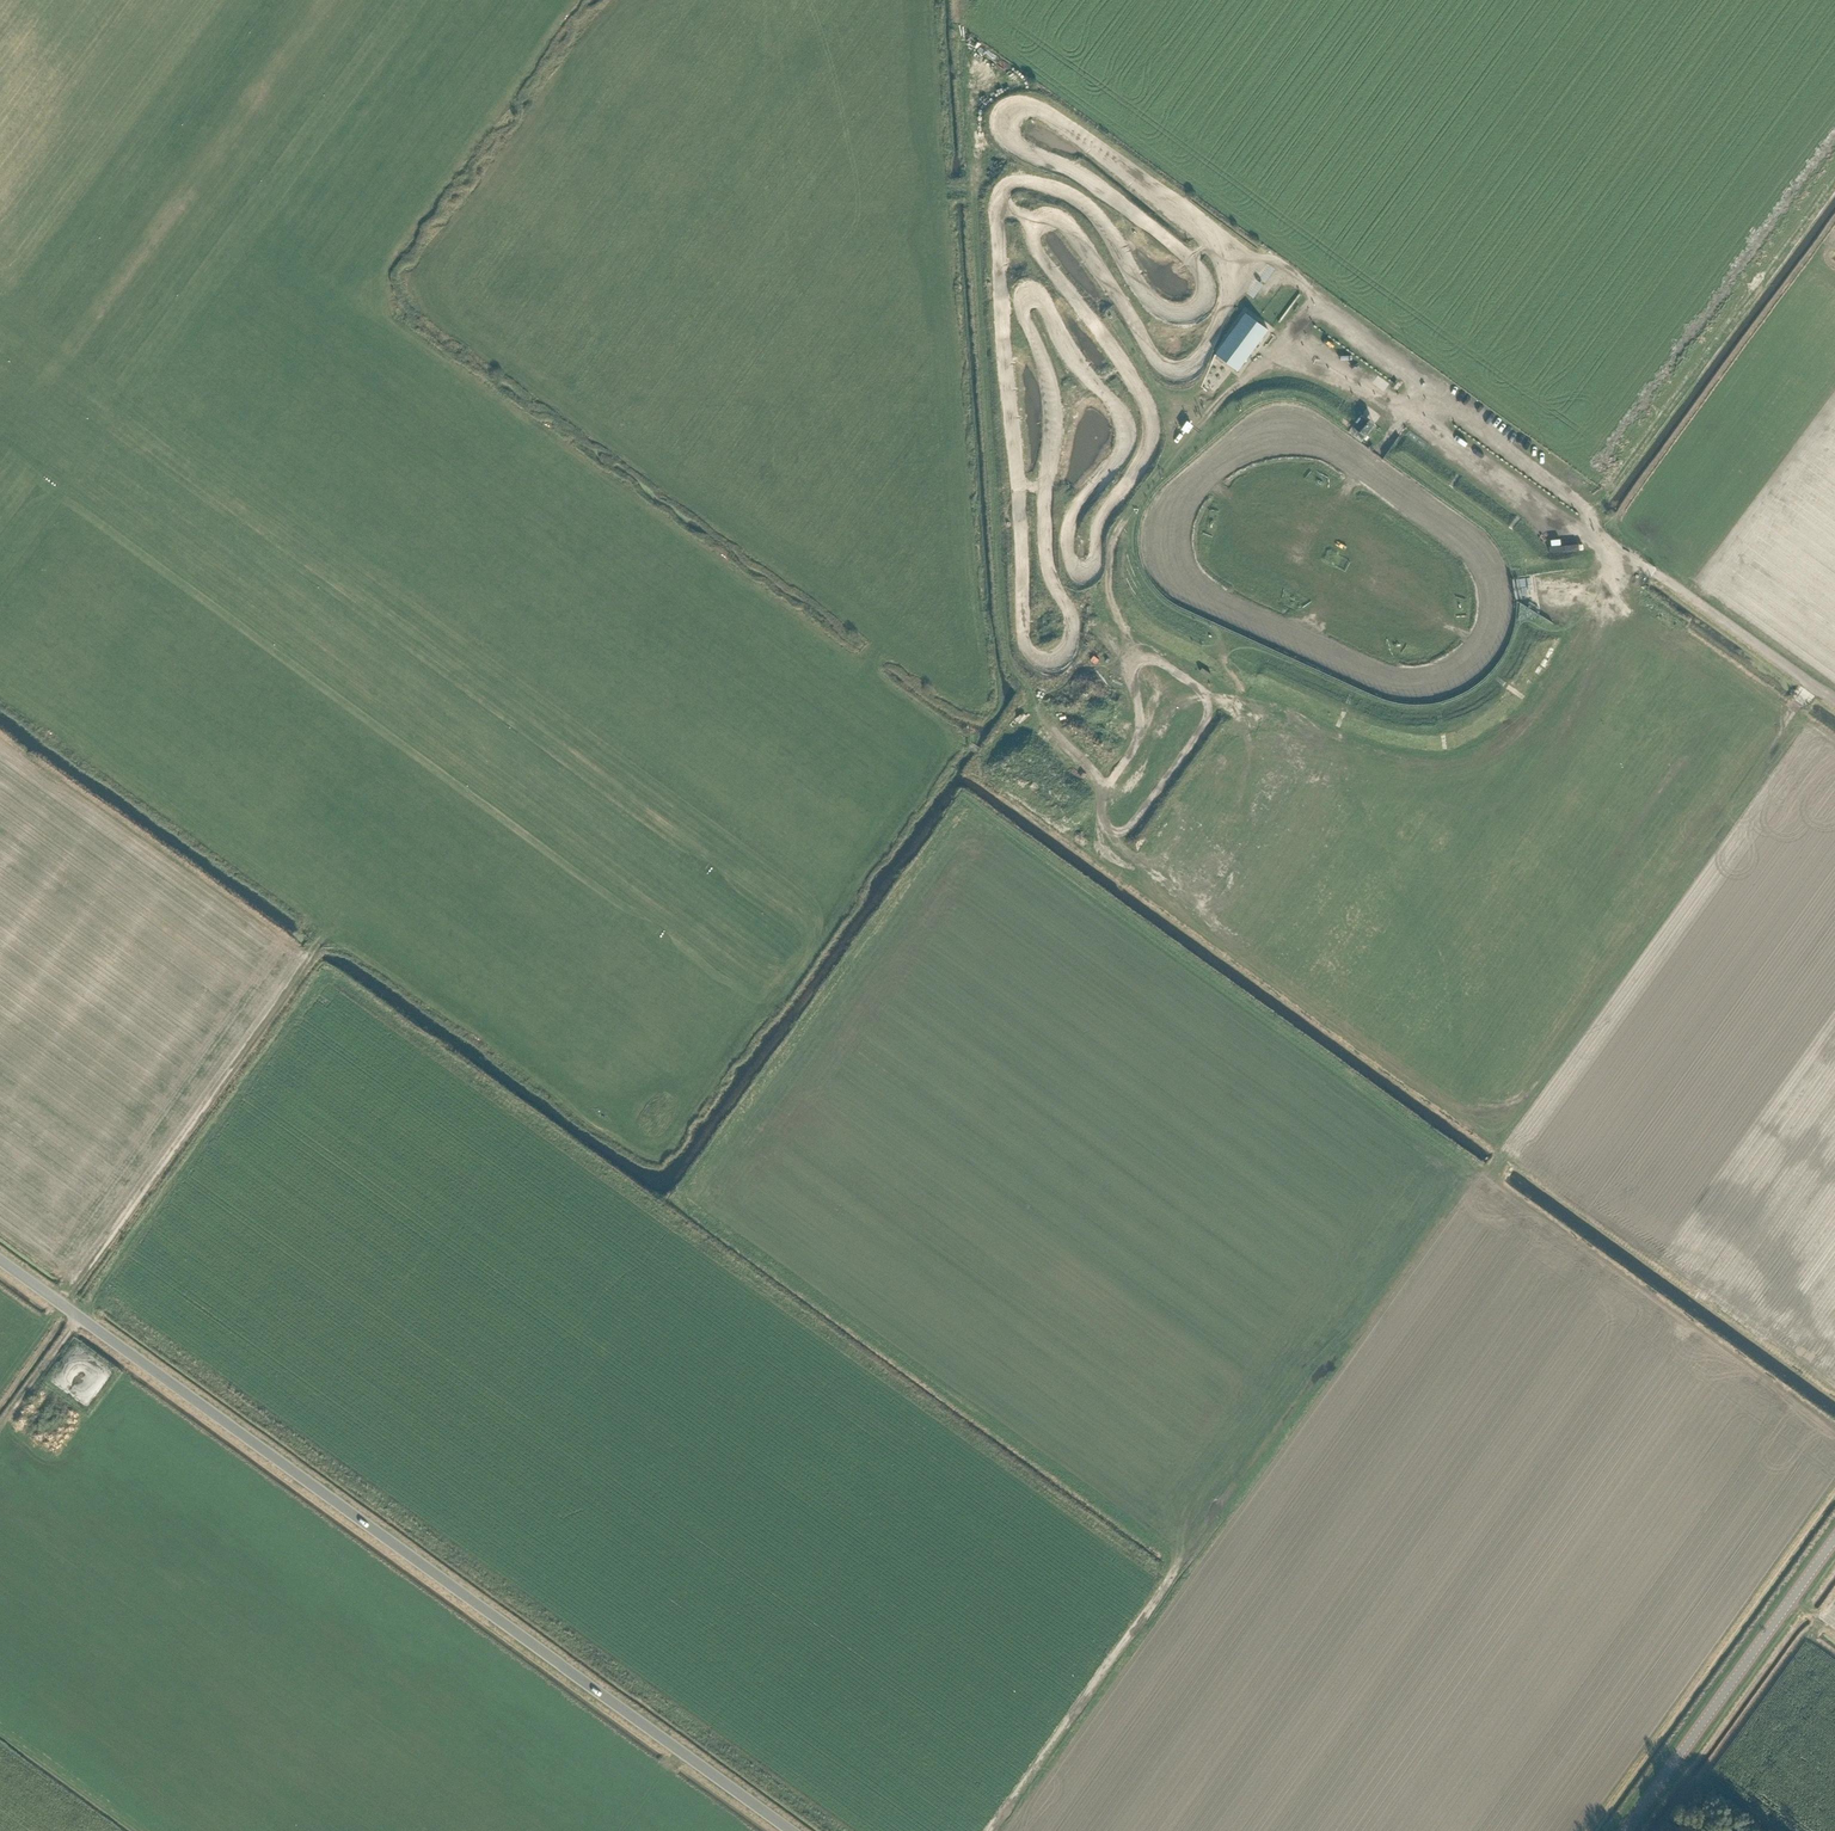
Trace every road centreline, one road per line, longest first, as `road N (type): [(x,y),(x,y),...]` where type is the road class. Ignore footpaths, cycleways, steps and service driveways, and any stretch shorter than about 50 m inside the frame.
road 1 (unclassified): [(793,1830),(0,1260)]
road 2 (tertiary): [(1620,1830),(1834,1533)]
road 3 (track): [(994,1830),(1175,1580)]
road 4 (track): [(1592,529),(1834,704)]

